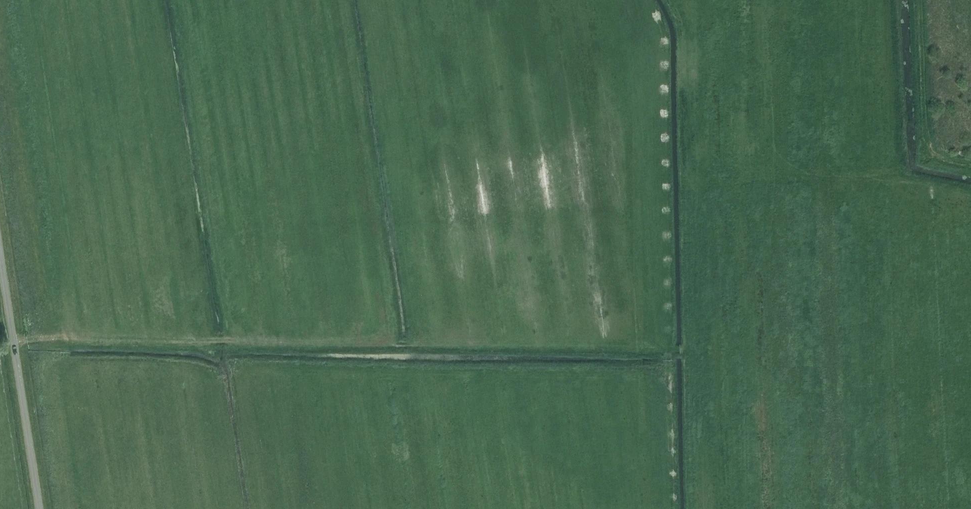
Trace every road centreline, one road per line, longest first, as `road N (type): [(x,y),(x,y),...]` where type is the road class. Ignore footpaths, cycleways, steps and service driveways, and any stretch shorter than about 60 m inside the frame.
road 1 (unclassified): [(41,508),(0,238)]

